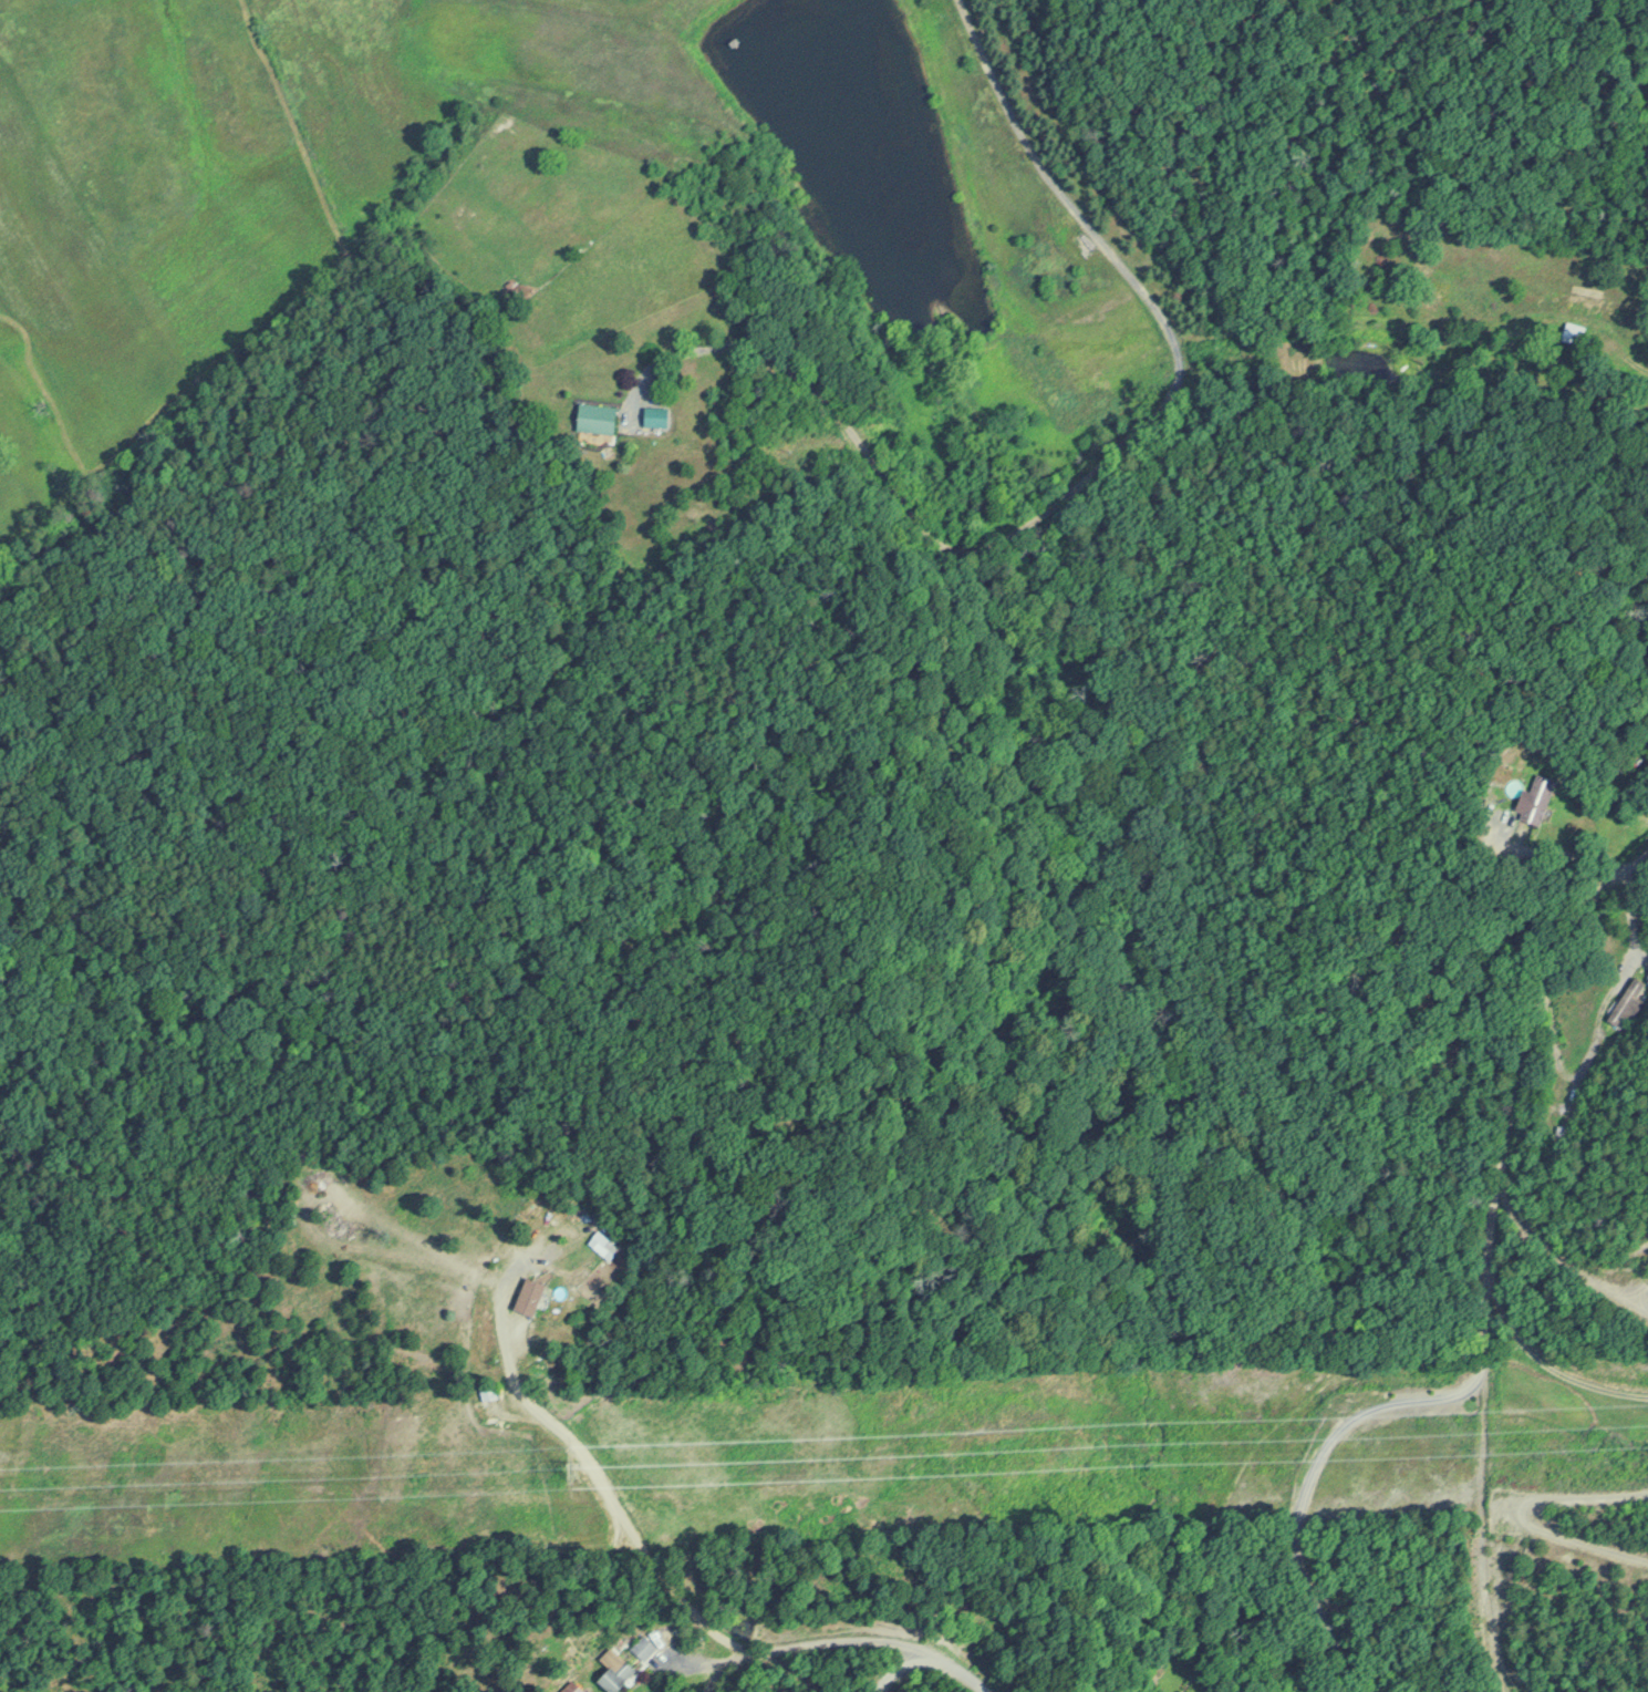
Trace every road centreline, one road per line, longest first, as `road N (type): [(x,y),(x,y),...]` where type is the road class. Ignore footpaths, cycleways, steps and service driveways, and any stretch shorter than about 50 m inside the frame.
road 1 (residential): [(957,0),(1027,148),(1169,332),(1177,367),(1163,400),(1033,517),(967,546),(930,534),(830,402),(758,348),(716,344),(659,358),(639,375),(629,405)]
road 2 (residential): [(1352,1691),(1296,1546),(1297,1498),(1331,1426),(1356,1409),(1455,1392),(1486,1360),(1483,1259),(1527,1033),(1554,948),(1589,891),(1647,842)]
road 3 (residential): [(777,1648),(893,1640),(939,1654),(986,1691)]

